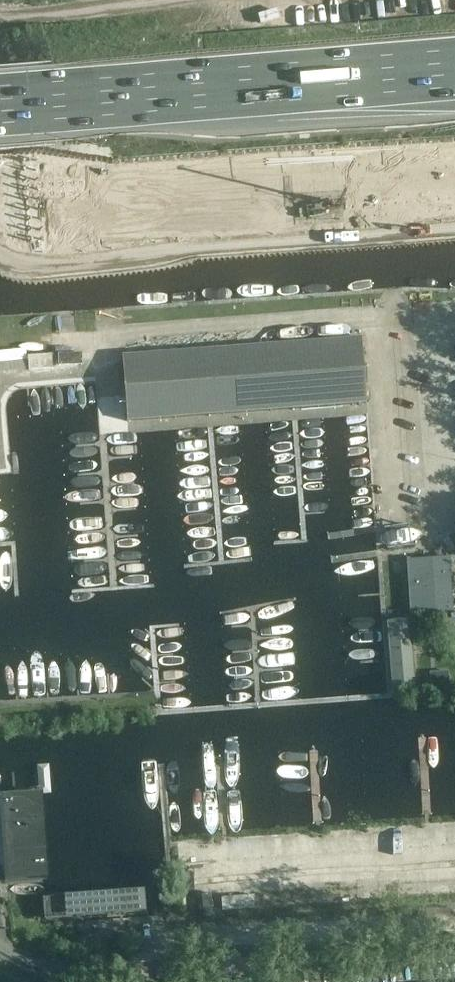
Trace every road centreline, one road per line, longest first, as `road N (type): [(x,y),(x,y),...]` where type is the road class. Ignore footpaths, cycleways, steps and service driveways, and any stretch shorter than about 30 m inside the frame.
road 1 (motorway): [(0,200),(454,154)]
road 2 (motorway): [(0,107),(454,68)]
road 3 (motorway): [(0,53),(454,16)]

